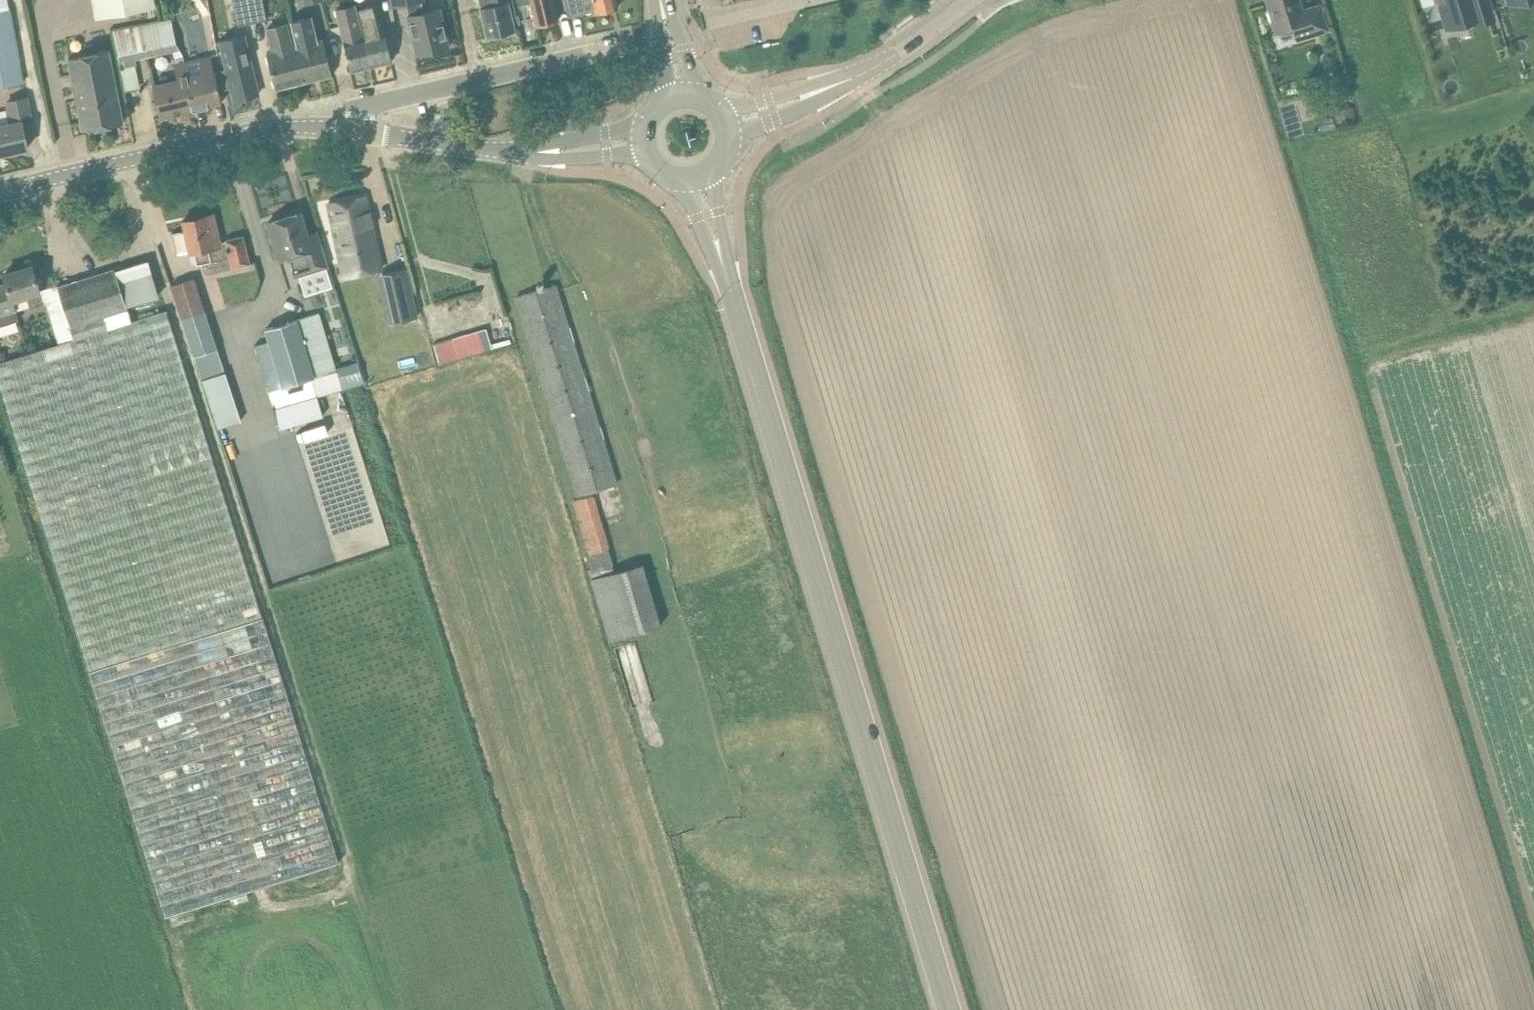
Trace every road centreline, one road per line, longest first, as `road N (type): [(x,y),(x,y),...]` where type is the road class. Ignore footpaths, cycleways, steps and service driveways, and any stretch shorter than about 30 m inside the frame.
road 1 (secondary): [(957,1009),(698,176)]
road 2 (secondary): [(0,190),(258,131),(357,132)]
road 3 (residential): [(357,132),(370,105),(624,46)]
road 4 (secondary): [(726,123),(854,77),(971,0)]
road 5 (secondary): [(357,132),(516,151)]
road 6 (secondary): [(649,143),(516,151)]

